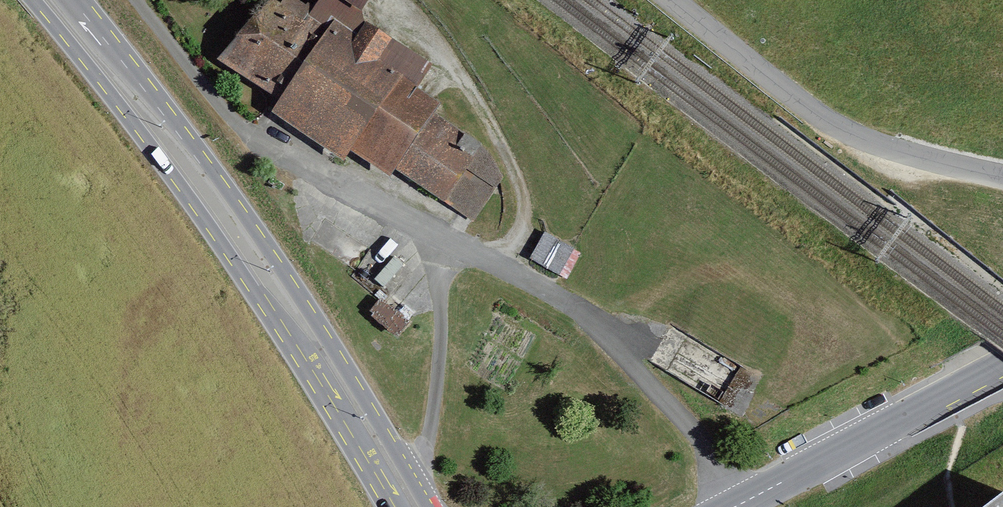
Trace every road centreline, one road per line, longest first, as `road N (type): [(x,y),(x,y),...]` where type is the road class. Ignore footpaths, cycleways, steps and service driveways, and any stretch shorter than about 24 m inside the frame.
road 1 (secondary): [(402,506),(244,247),(53,0)]
road 2 (unclassified): [(674,0),(855,137),(1002,180)]
road 3 (tertiary): [(1002,365),(740,506)]

